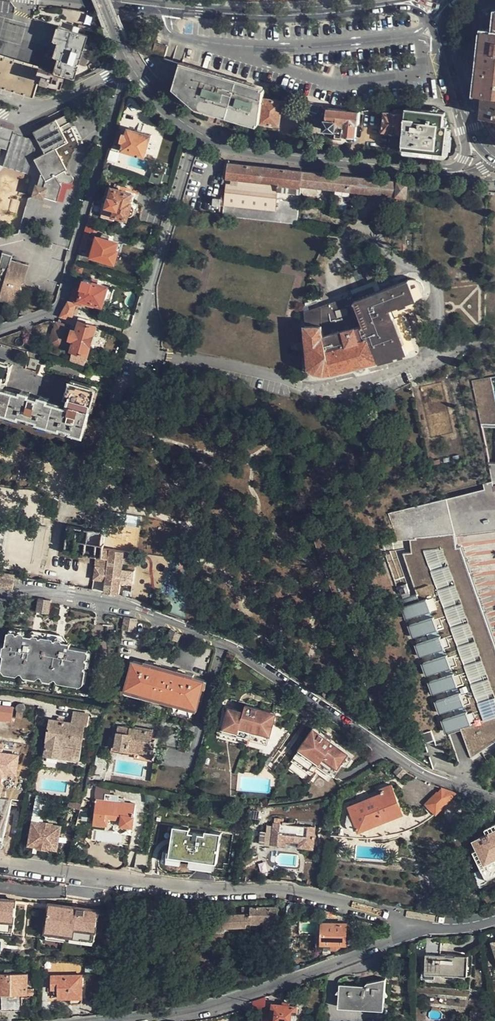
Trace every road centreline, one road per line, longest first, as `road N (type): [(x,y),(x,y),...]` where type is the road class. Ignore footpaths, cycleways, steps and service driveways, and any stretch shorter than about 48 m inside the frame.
road 1 (residential): [(426,924),(294,889),(140,884),(0,861)]
road 2 (residential): [(383,743),(210,635),(121,604),(0,591)]
road 3 (residential): [(113,1020),(223,1002),(426,924)]
road 4 (residential): [(0,329),(59,300),(128,58)]
road 5 (unclassified): [(195,136),(235,150),(450,172)]
road 6 (secondary): [(96,0),(251,16),(352,11)]
road 7 (residential): [(135,353),(195,136)]
road 8 (residential): [(383,743),(494,793)]

